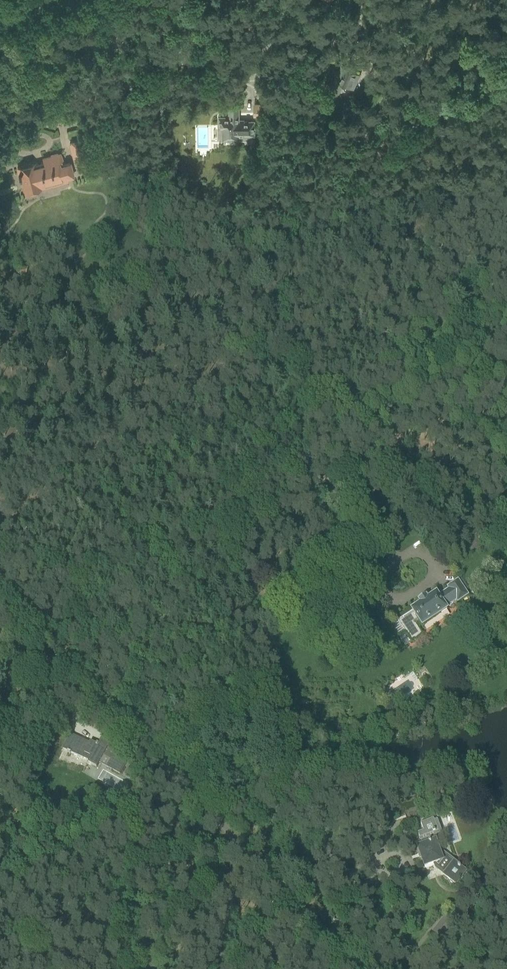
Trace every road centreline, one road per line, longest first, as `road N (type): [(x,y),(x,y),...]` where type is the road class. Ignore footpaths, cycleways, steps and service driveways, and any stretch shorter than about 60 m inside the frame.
road 1 (unclassified): [(350,968),(89,682)]
road 2 (unclassified): [(89,682),(0,576)]

